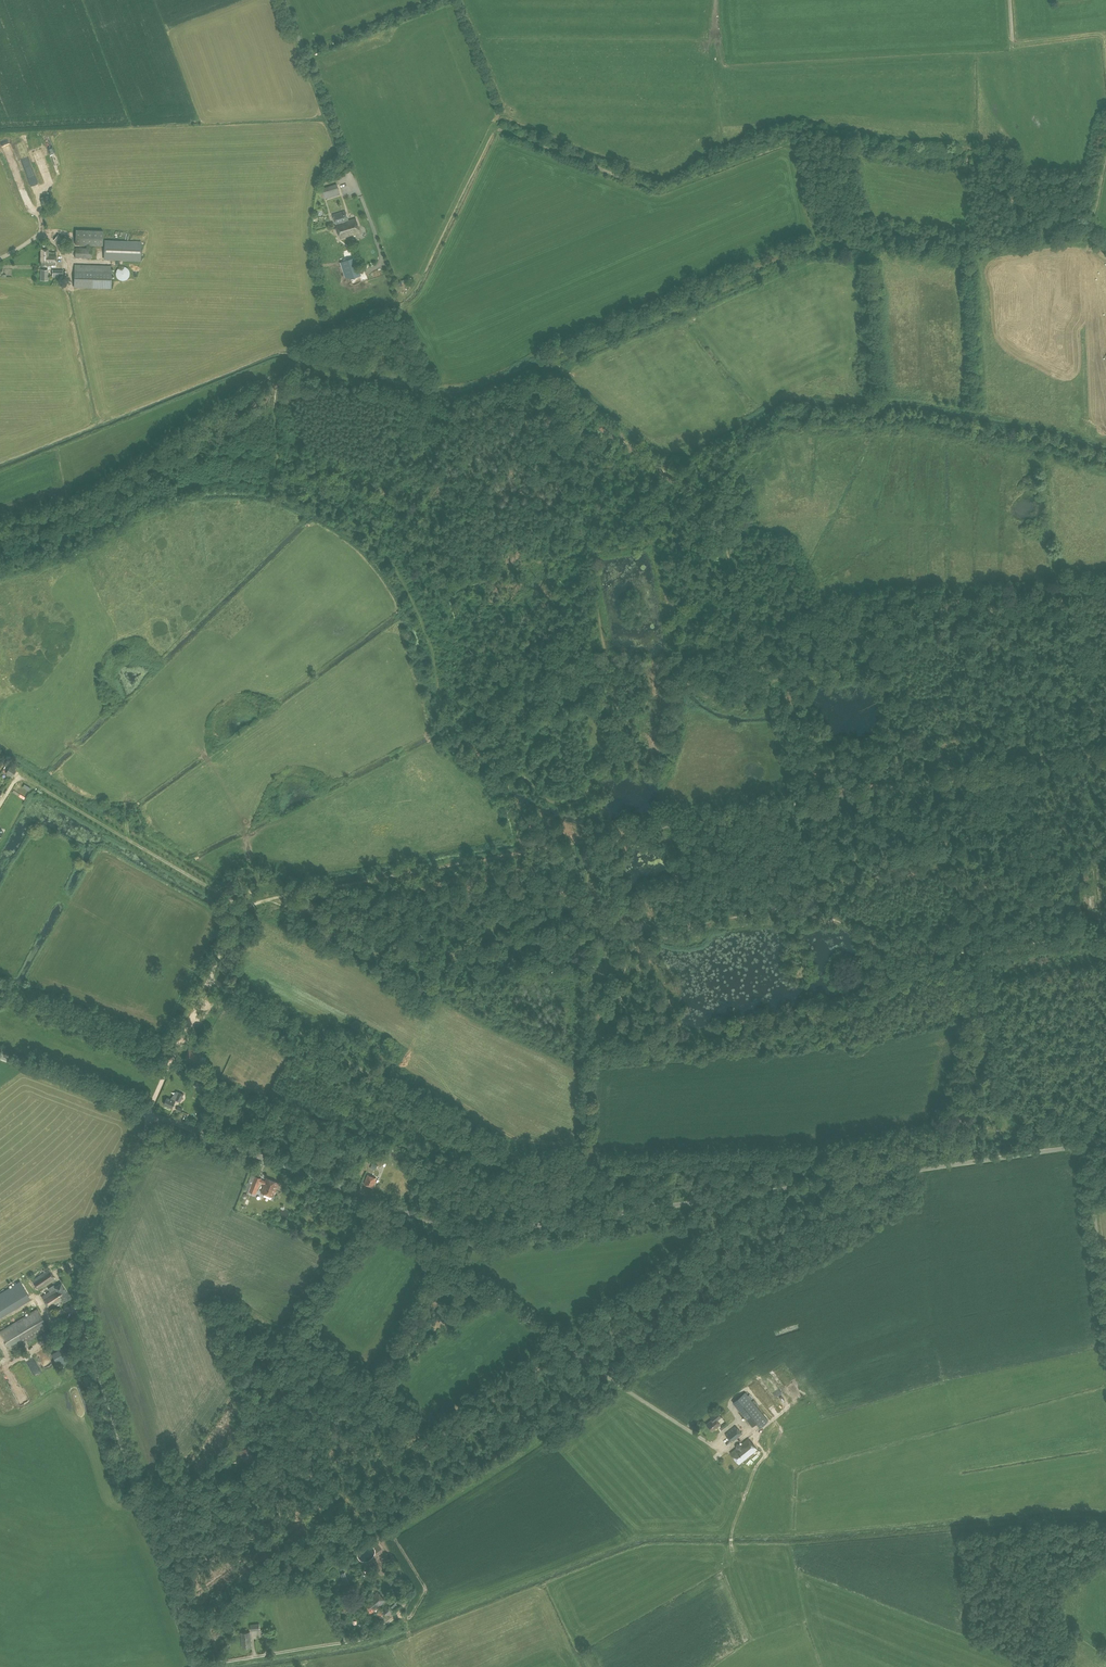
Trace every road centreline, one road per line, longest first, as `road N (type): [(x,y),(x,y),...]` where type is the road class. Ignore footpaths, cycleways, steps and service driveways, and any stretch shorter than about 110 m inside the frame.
road 1 (unclassified): [(1084,1146),(476,1234),(152,1115)]
road 2 (unclassified): [(195,1666),(80,1305),(90,1249),(152,1115)]
road 3 (track): [(520,852),(890,789)]
road 4 (track): [(0,520),(82,499),(245,393),(300,367)]
road 5 (track): [(494,125),(658,189),(795,146)]
road 6 (track): [(539,375),(817,248)]
road 7 (track): [(268,900),(520,852)]
road 8 (track): [(300,367),(449,399),(539,375)]
road 9 (track): [(890,789),(1105,750)]
road 10 (track): [(401,310),(495,124)]
road 11 (unclassified): [(152,1115),(0,1056)]
road 12 (unclassified): [(1105,1293),(1084,1146)]
road 13 (track): [(199,1001),(244,911),(268,900)]
road 14 (track): [(148,1113),(199,1001)]

